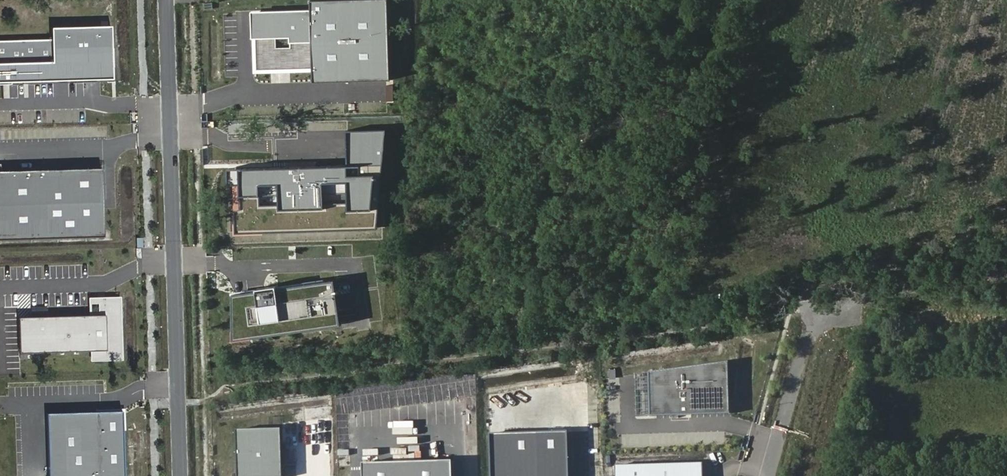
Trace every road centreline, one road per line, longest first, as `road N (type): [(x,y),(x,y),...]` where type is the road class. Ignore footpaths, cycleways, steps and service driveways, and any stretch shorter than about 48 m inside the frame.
road 1 (residential): [(181,475),(166,0)]
road 2 (residential): [(767,475),(813,319)]

